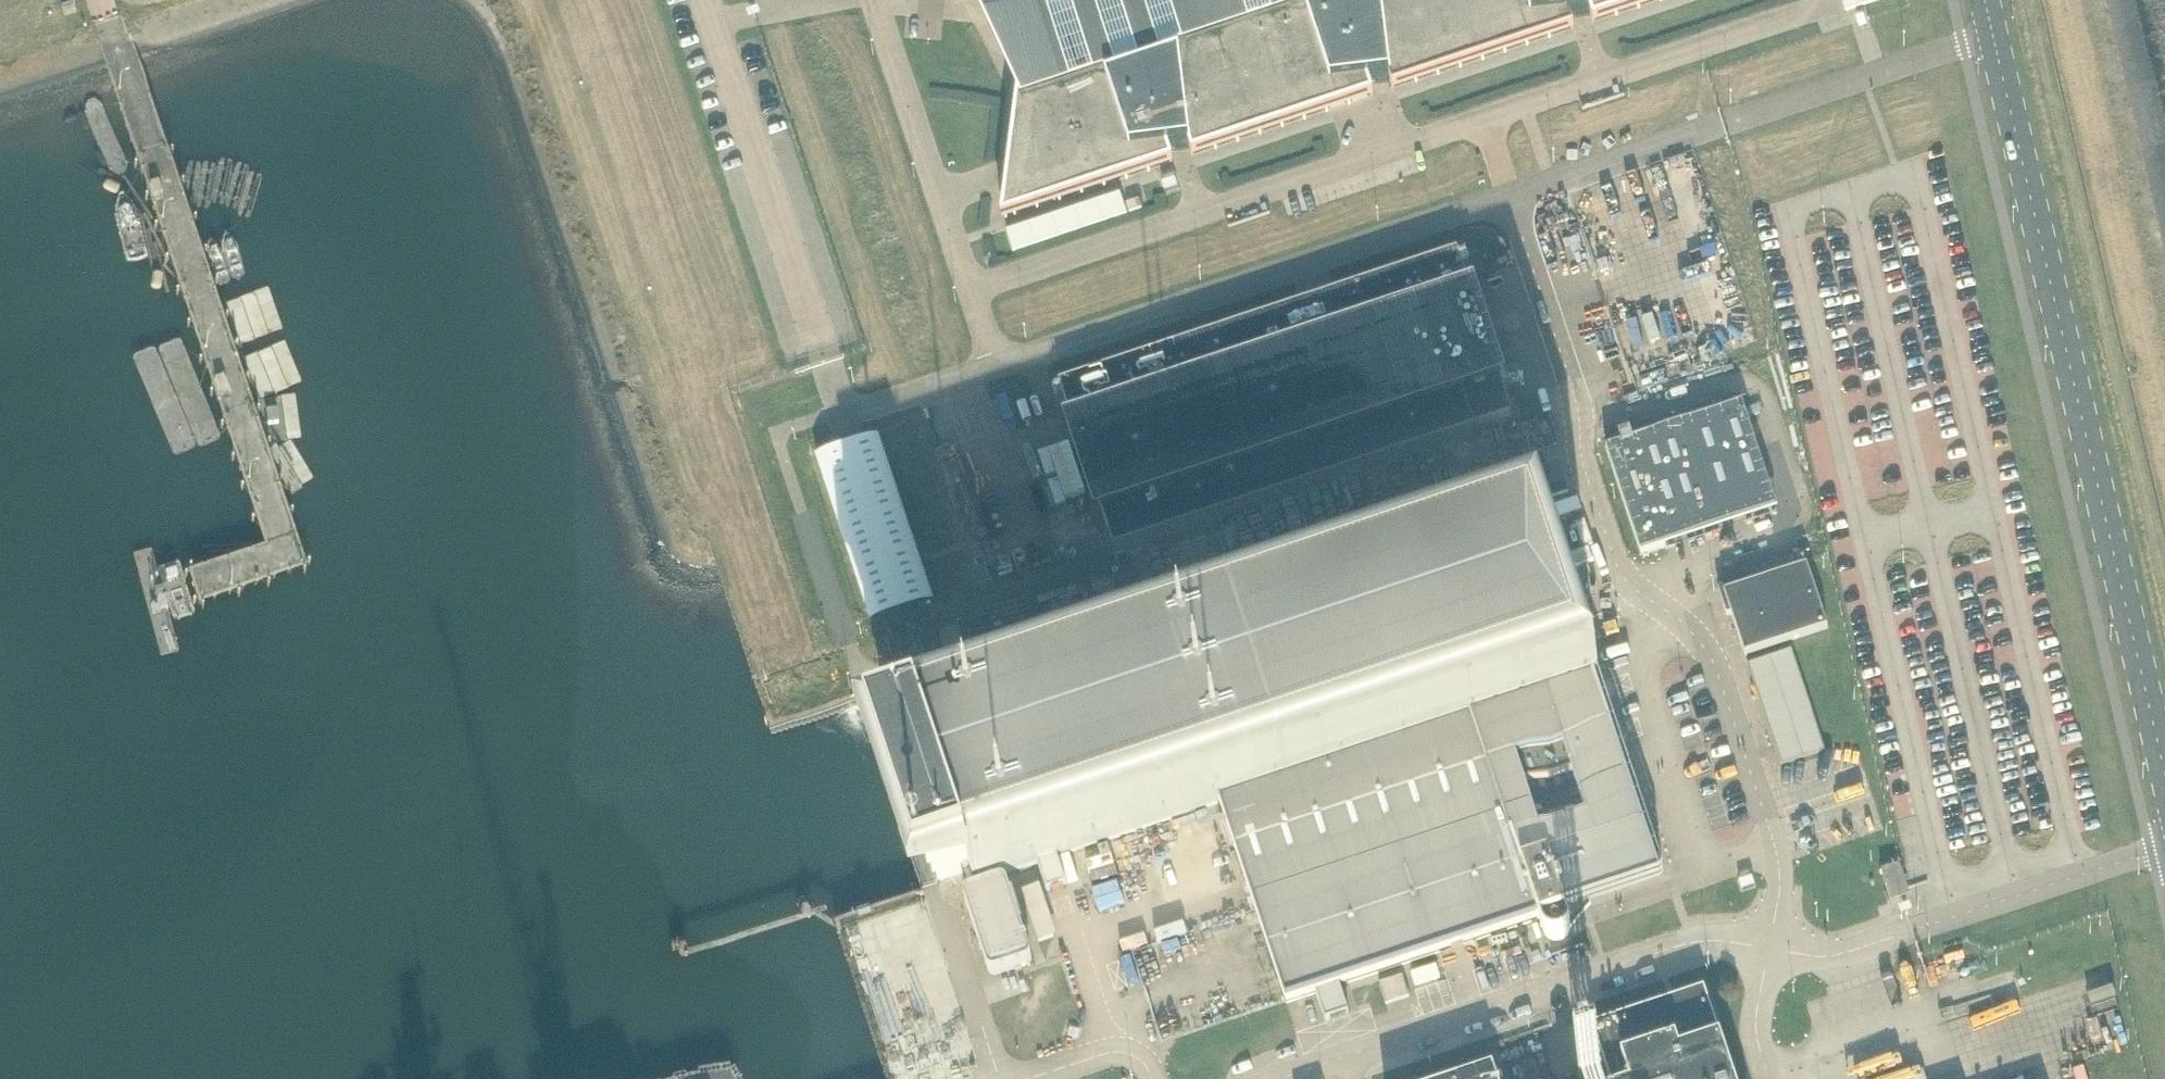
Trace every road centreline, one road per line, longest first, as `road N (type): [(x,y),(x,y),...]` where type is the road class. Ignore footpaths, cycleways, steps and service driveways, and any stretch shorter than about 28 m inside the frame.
road 1 (unclassified): [(1994,36),(861,405),(844,402),(705,0)]
road 2 (unclassified): [(2164,769),(1994,36)]

